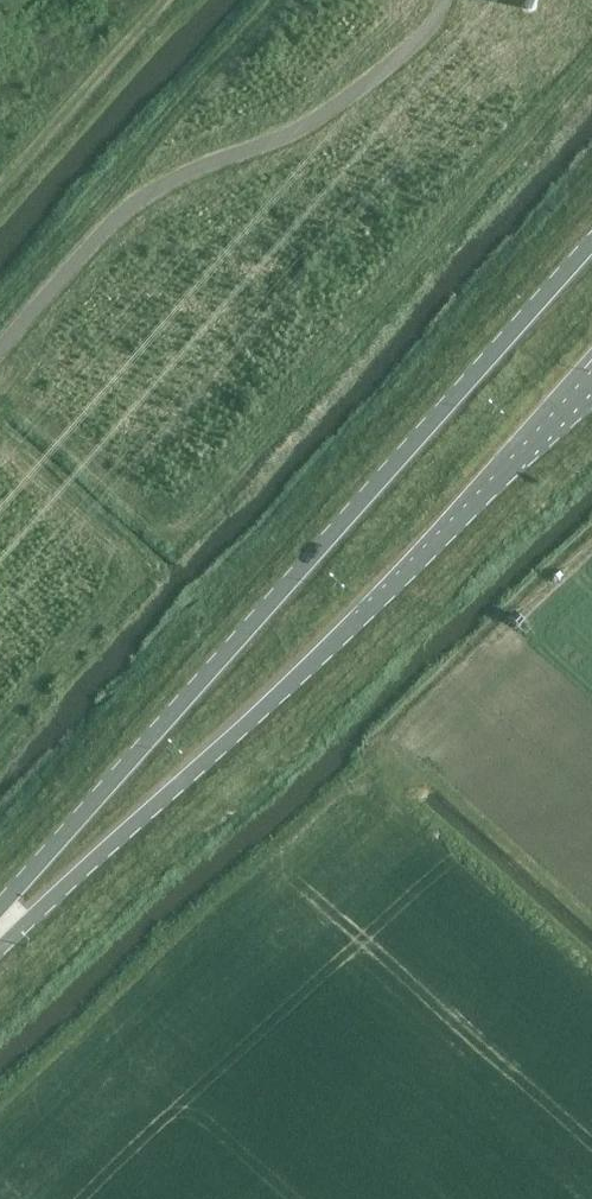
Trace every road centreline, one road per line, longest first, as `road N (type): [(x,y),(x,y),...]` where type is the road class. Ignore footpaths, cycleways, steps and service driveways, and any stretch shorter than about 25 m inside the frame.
road 1 (primary): [(591,242),(0,909)]
road 2 (primary): [(0,946),(387,597),(591,370)]

